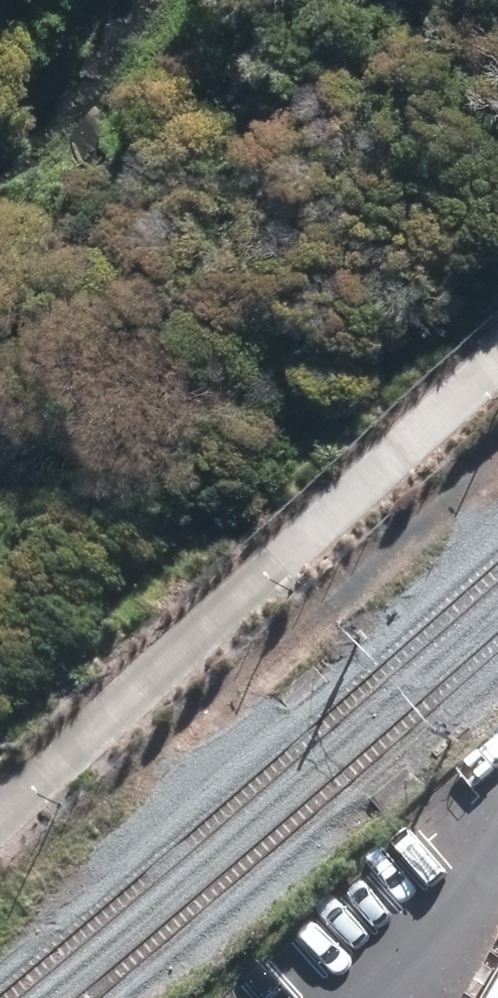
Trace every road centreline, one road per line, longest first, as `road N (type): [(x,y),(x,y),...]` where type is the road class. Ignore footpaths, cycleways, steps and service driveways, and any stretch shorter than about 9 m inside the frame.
road 1 (motorway): [(204,0),(440,834),(494,997)]
road 2 (motorway): [(267,997),(0,69)]

